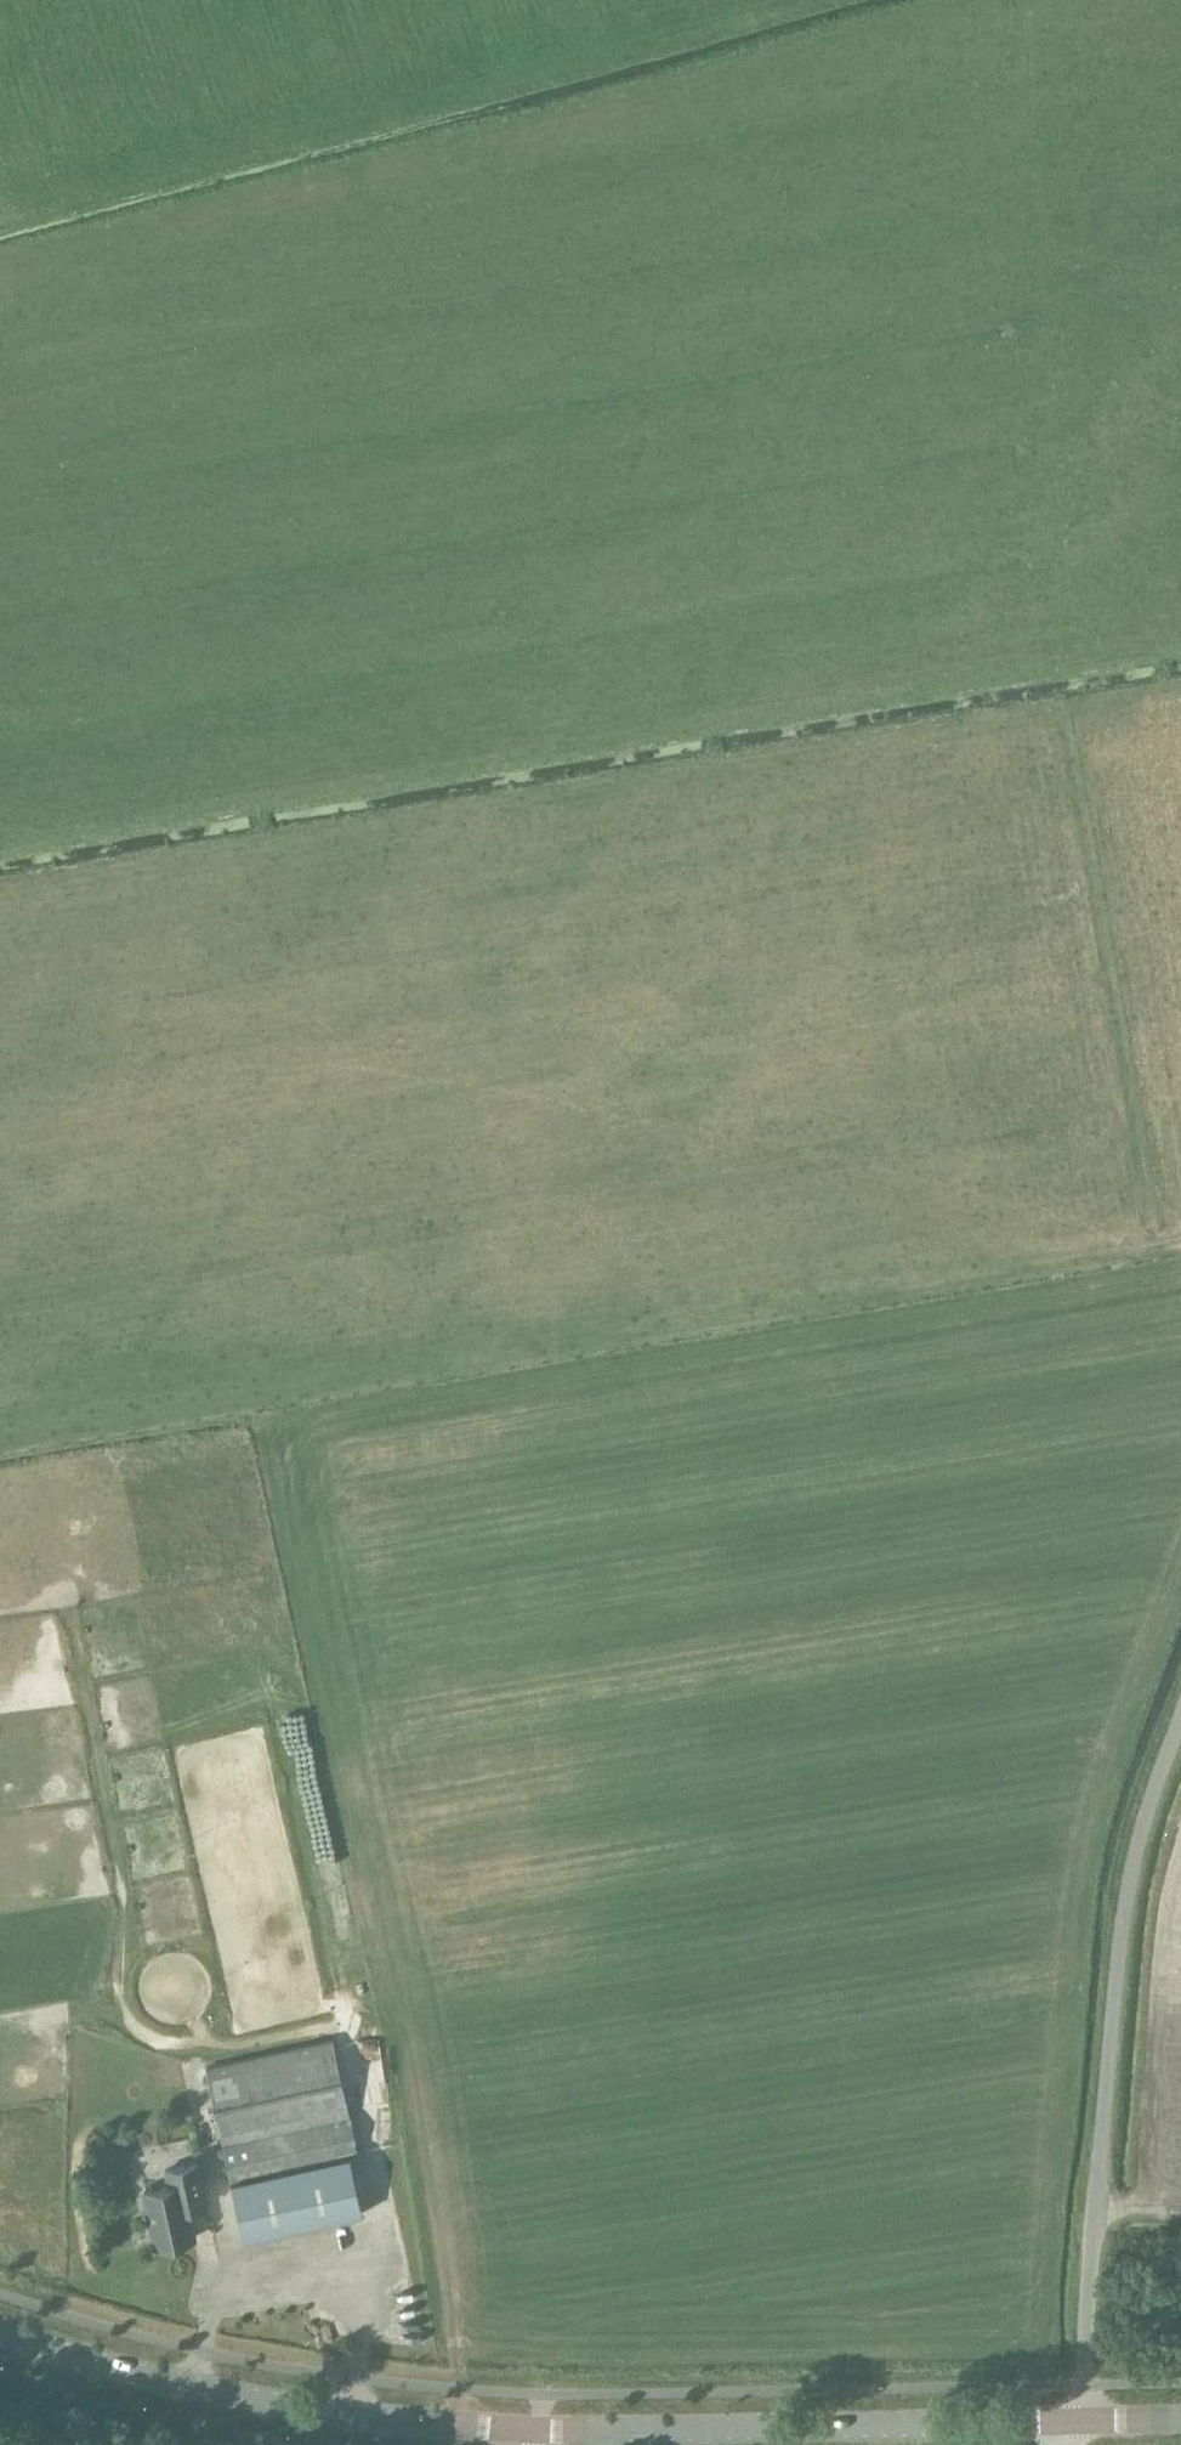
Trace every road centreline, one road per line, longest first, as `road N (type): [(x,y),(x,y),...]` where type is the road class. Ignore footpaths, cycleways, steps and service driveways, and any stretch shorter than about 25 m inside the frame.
road 1 (unclassified): [(1076,2426),(1126,1914),(1180,1731)]
road 2 (tertiary): [(0,2331),(233,2397),(346,2418),(534,2430)]
road 3 (tertiary): [(534,2430),(1076,2426)]

